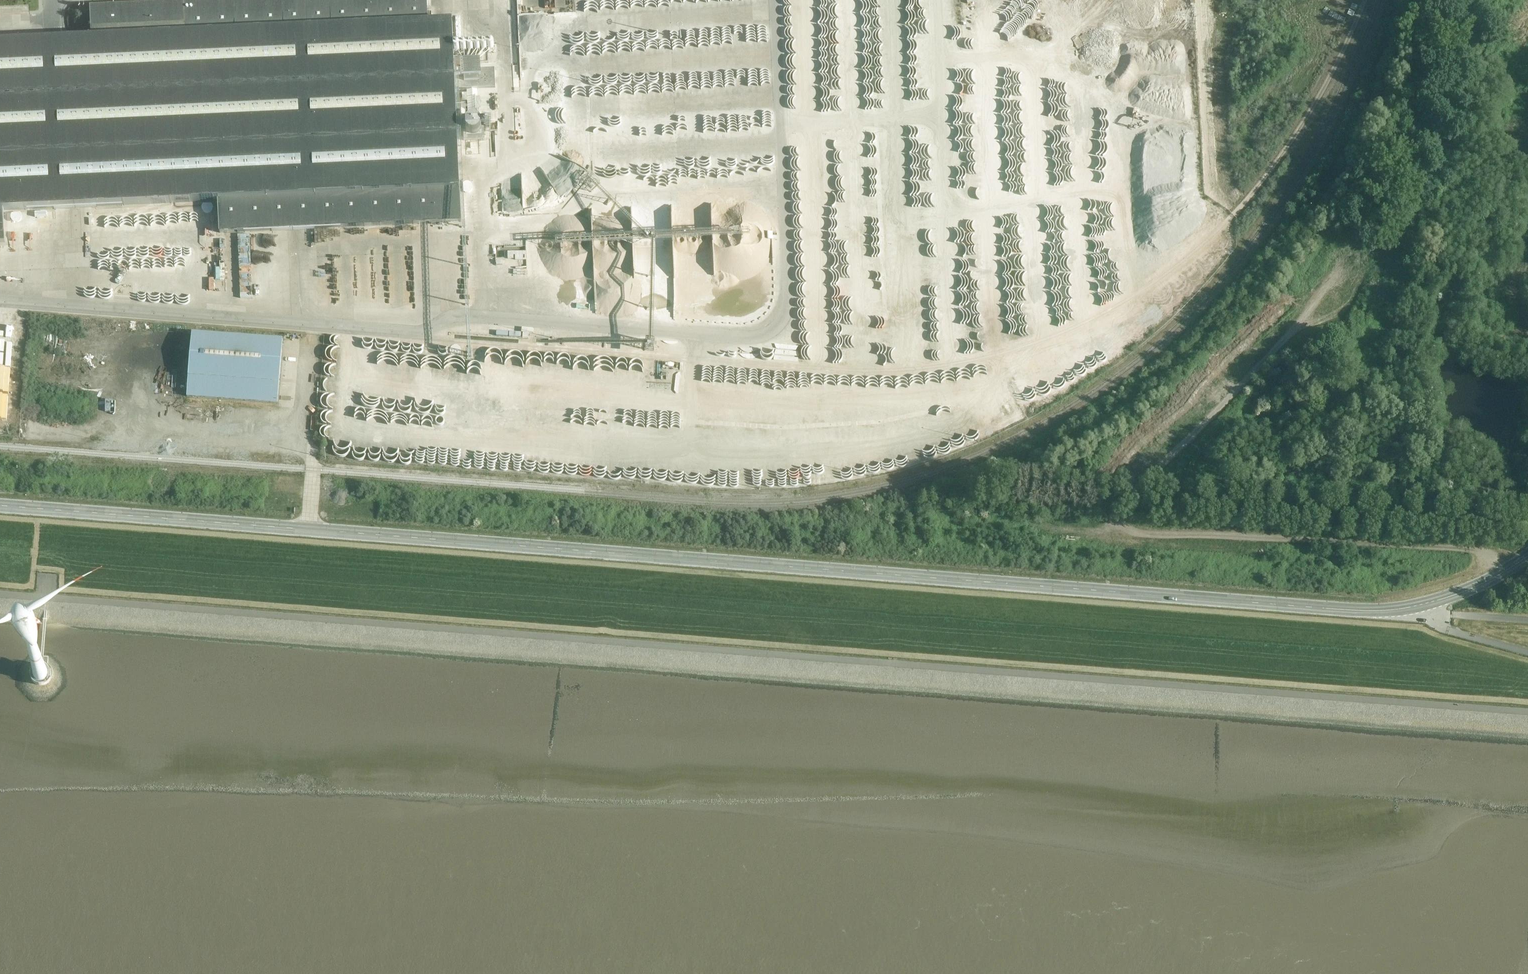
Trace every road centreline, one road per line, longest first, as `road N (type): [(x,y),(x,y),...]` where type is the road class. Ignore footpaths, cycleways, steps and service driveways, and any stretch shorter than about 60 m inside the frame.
road 1 (tertiary): [(1527,557),(1447,598),(1367,612),(0,505)]
road 2 (track): [(1527,715),(0,596)]

